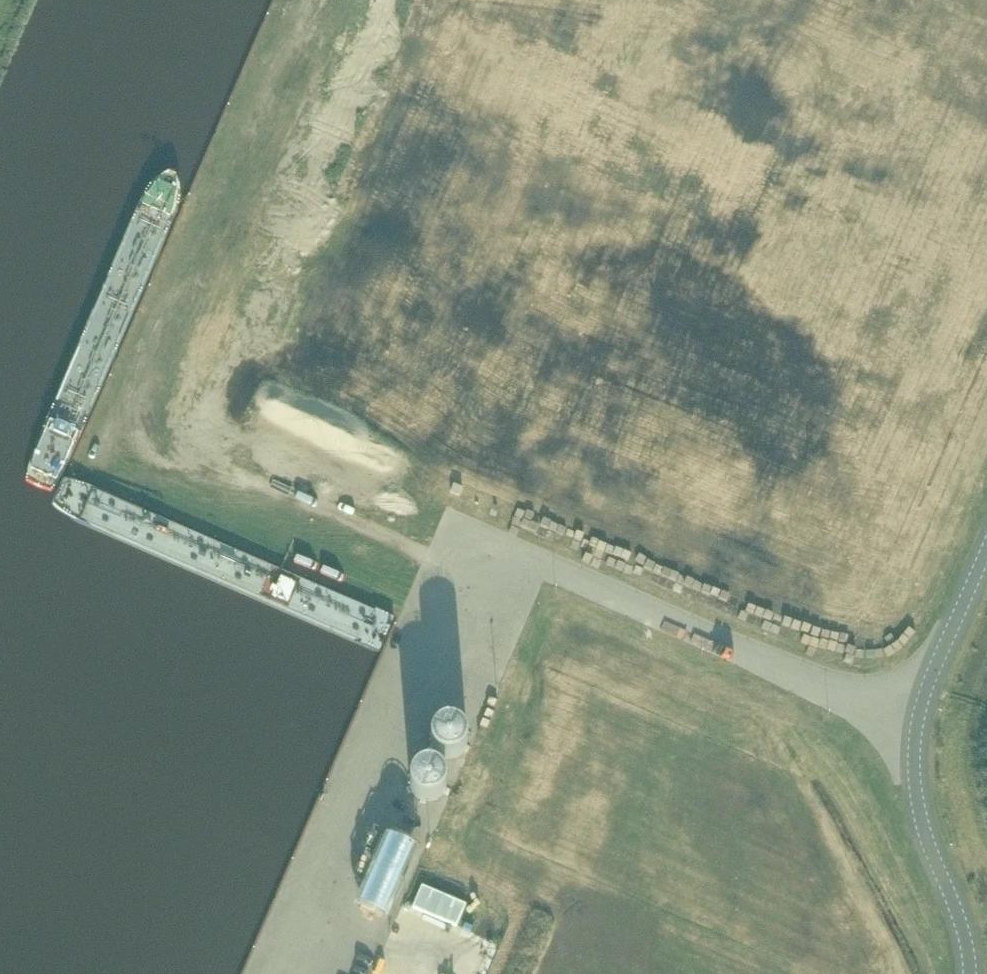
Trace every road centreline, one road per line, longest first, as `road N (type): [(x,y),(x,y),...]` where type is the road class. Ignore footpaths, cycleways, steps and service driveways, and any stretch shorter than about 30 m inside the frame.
road 1 (unclassified): [(986,549),(931,677),(915,749),(922,822),(966,940),(971,973)]

